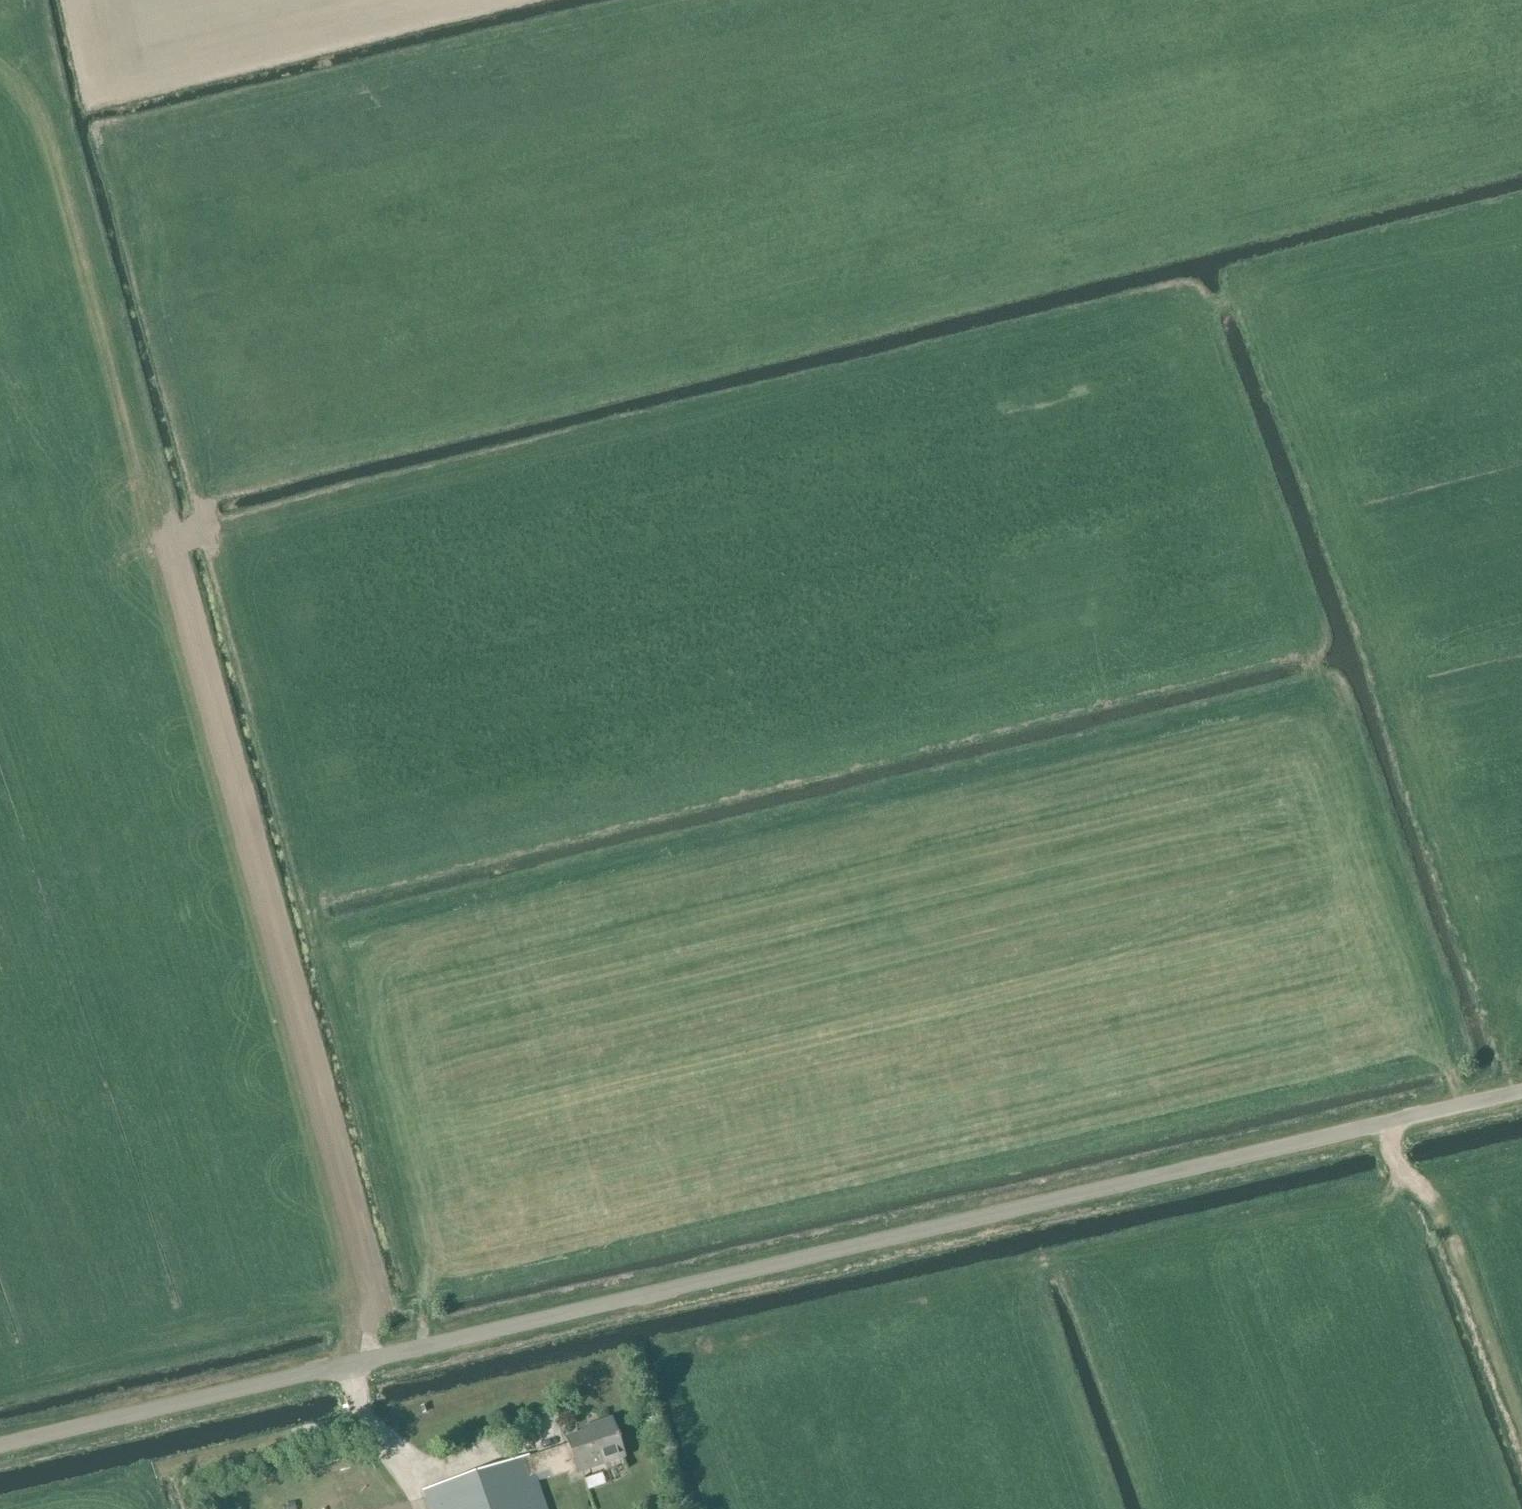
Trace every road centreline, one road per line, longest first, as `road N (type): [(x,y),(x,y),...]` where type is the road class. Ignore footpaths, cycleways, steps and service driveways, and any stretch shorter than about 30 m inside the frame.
road 1 (unclassified): [(1382,1124),(0,1446)]
road 2 (unclassified): [(1382,1124),(1521,1094)]

